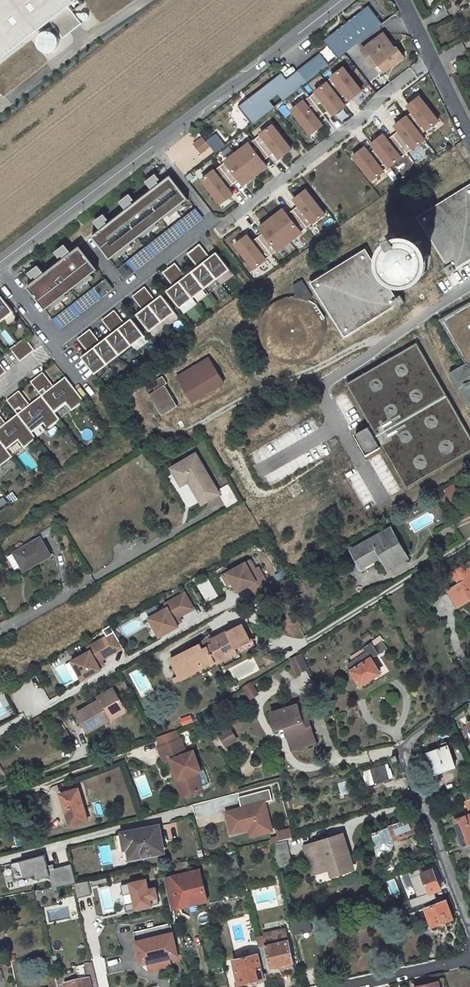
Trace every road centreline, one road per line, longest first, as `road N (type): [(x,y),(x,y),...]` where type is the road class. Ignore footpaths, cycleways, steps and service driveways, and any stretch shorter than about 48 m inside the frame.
road 1 (residential): [(55,343),(212,221),(154,146)]
road 2 (residential): [(469,920),(401,750),(469,692)]
road 3 (residential): [(337,0),(154,146)]
road 4 (residential): [(154,146),(0,263)]
road 5 (residential): [(469,141),(403,0)]
road 6 (residential): [(332,986),(469,954)]

